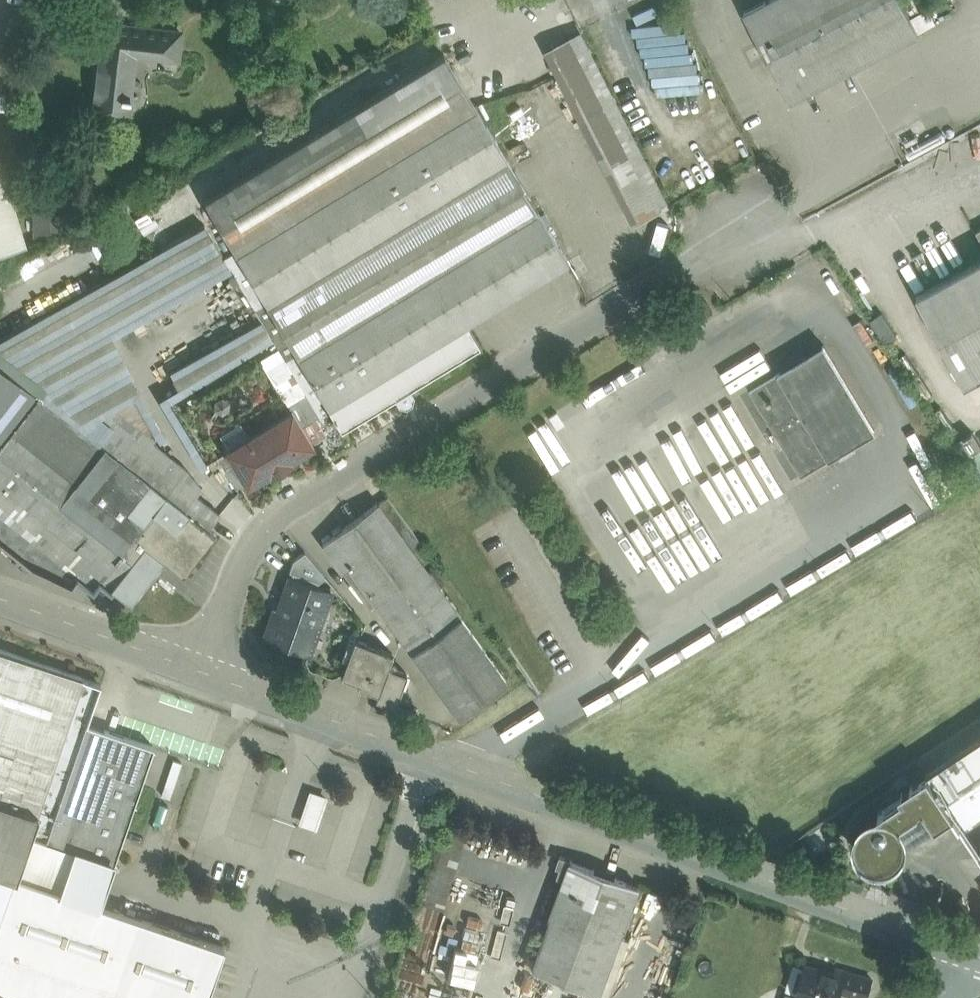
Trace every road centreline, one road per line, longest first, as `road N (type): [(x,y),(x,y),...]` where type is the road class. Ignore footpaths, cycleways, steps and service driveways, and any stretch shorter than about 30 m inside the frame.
road 1 (residential): [(200,671),(979,957)]
road 2 (unclassified): [(200,671),(261,532),(305,495),(754,226)]
road 3 (residential): [(0,600),(200,671)]

